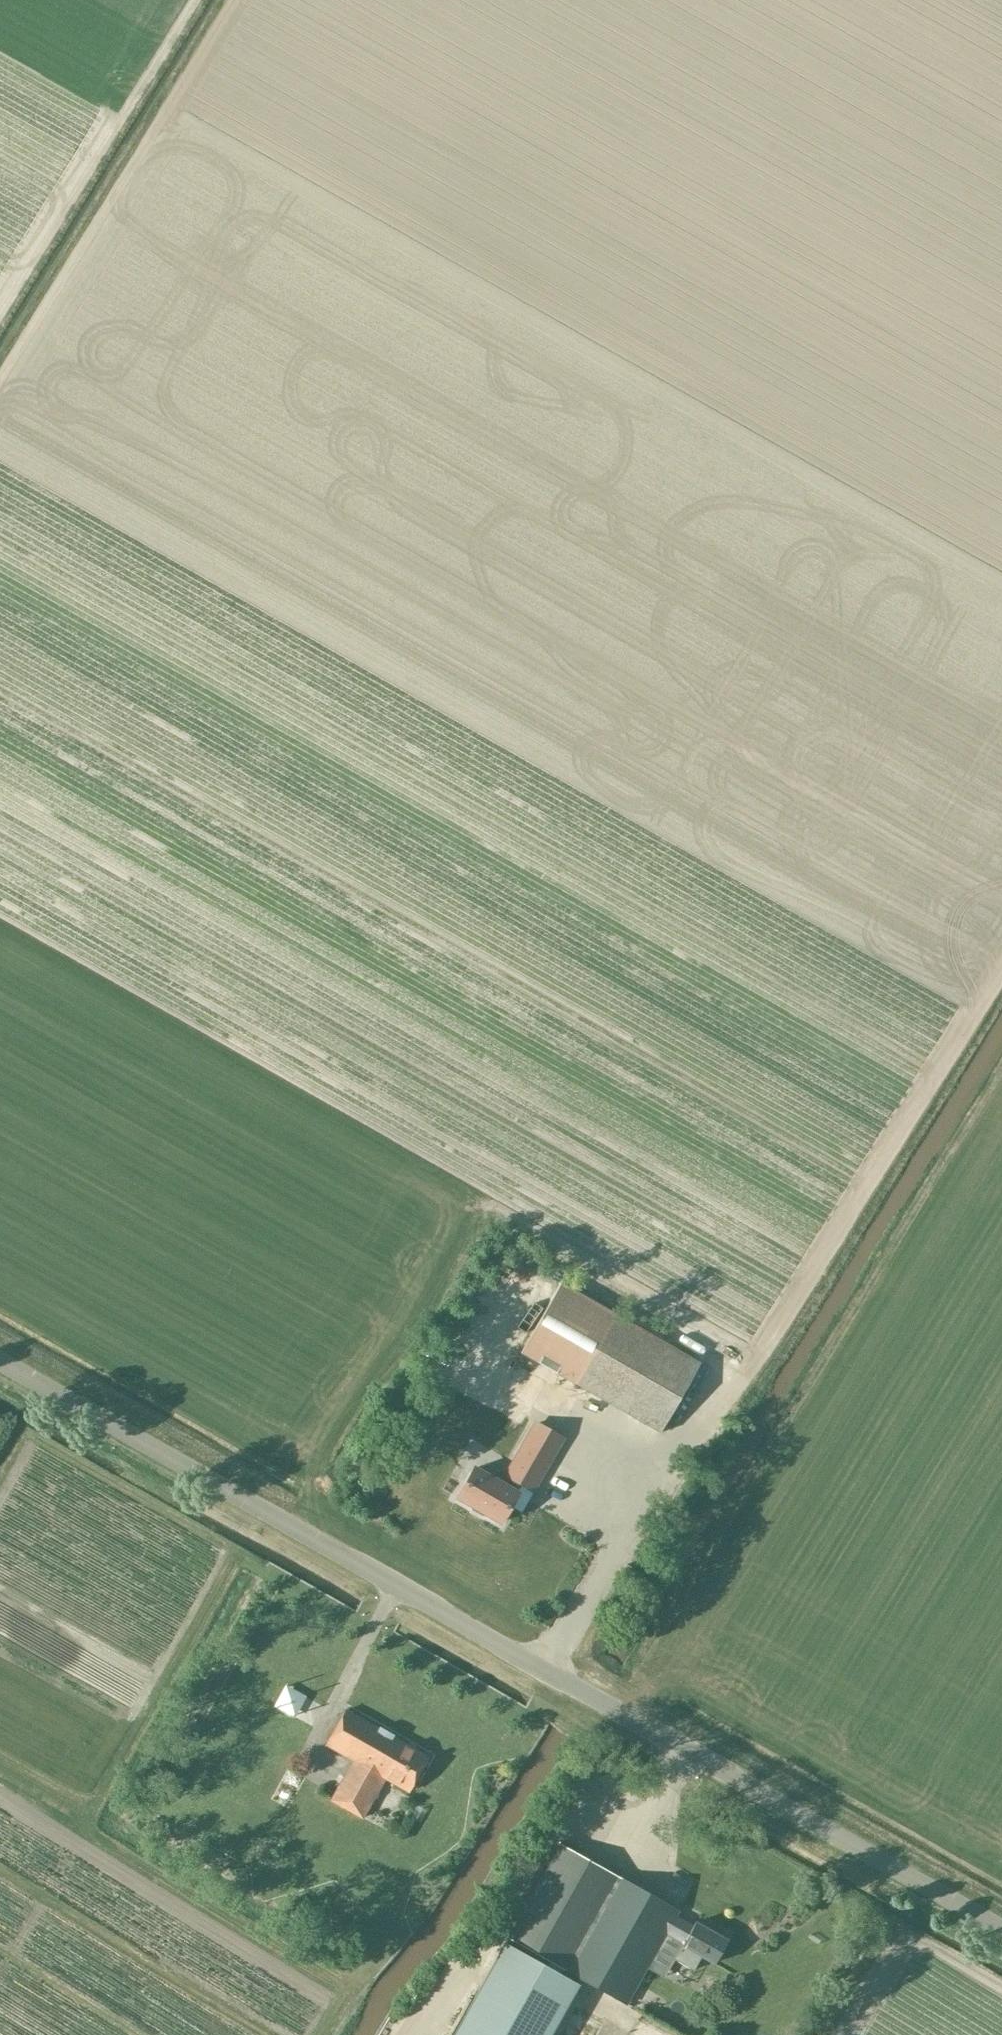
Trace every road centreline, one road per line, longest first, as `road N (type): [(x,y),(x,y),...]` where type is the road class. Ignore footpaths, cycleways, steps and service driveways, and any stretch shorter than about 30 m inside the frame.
road 1 (unclassified): [(1001,1930),(0,1362)]

